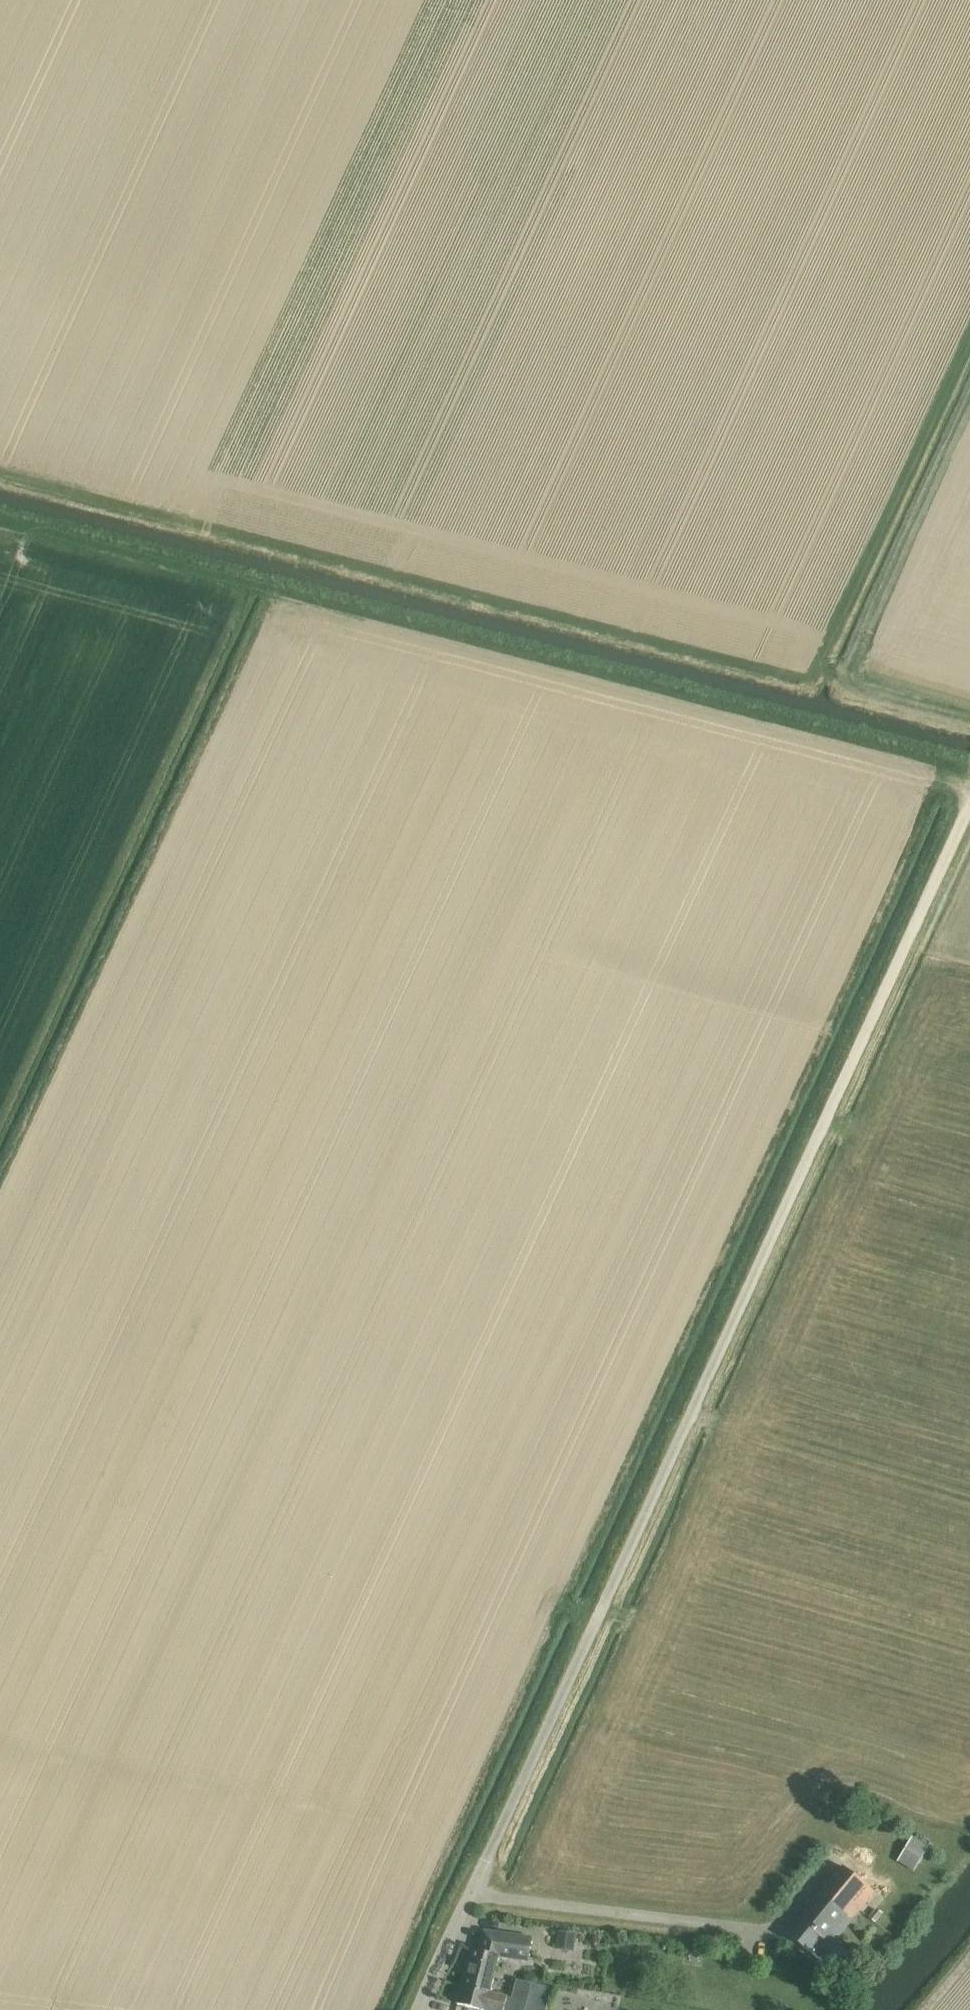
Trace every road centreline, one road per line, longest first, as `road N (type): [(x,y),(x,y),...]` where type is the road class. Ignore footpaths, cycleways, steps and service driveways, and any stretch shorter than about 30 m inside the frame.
road 1 (unclassified): [(413,2009),(969,787)]

